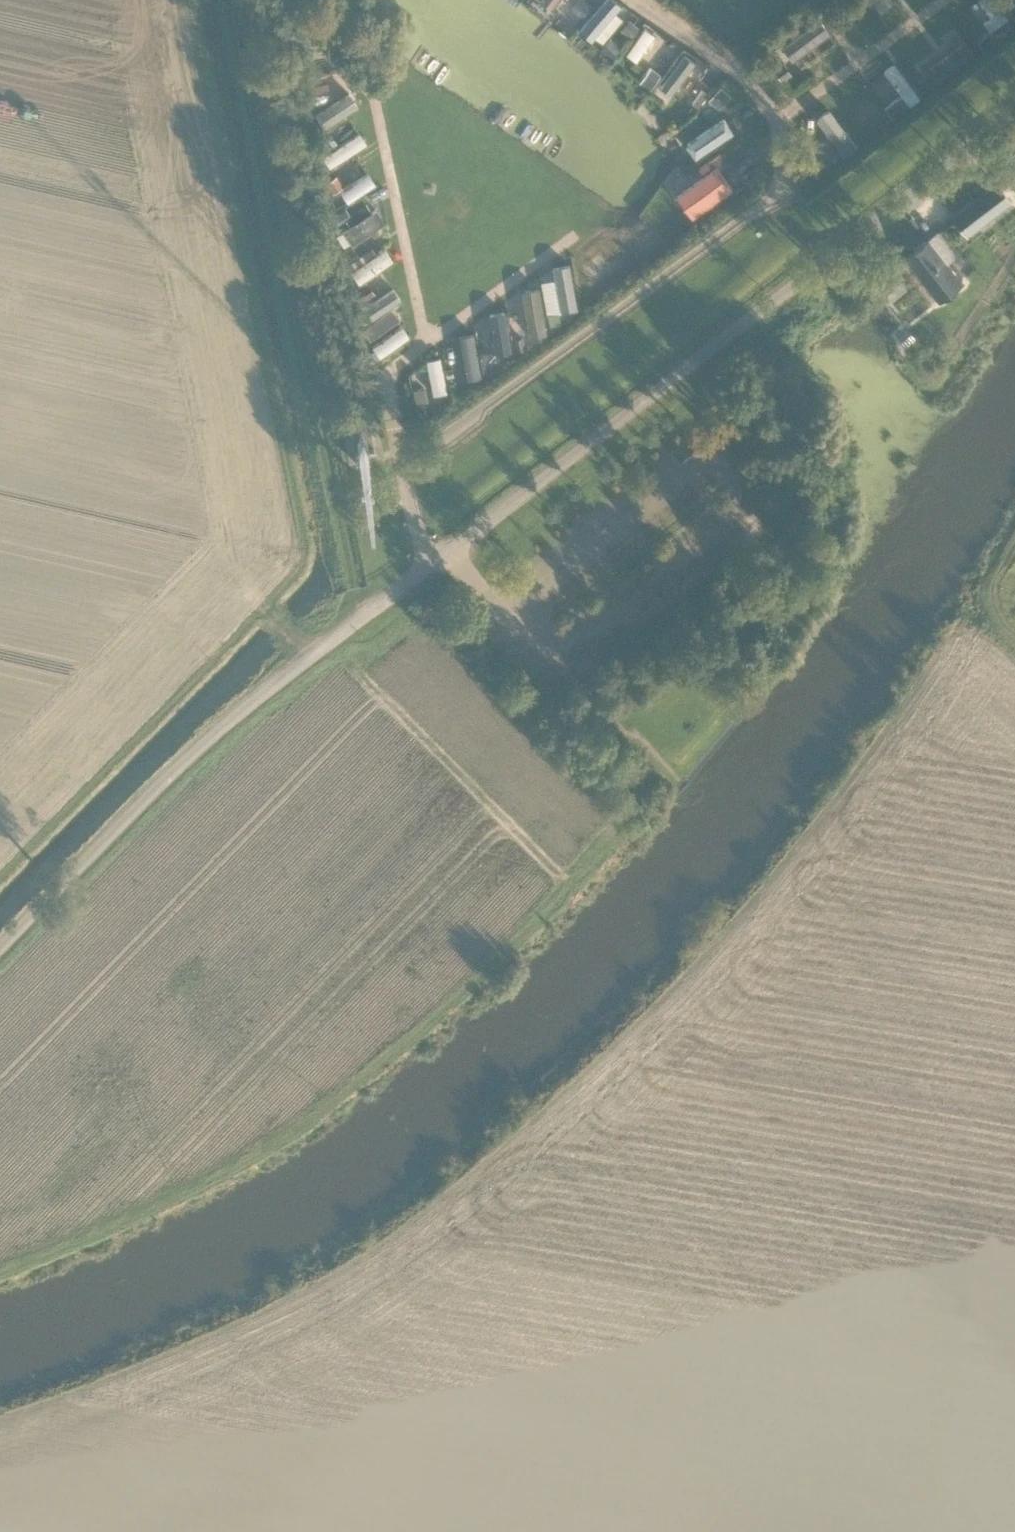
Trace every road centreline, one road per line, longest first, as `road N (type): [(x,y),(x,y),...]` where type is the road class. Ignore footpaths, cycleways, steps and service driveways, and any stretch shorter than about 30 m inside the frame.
road 1 (unclassified): [(0,944),(244,705),(1014,113)]

